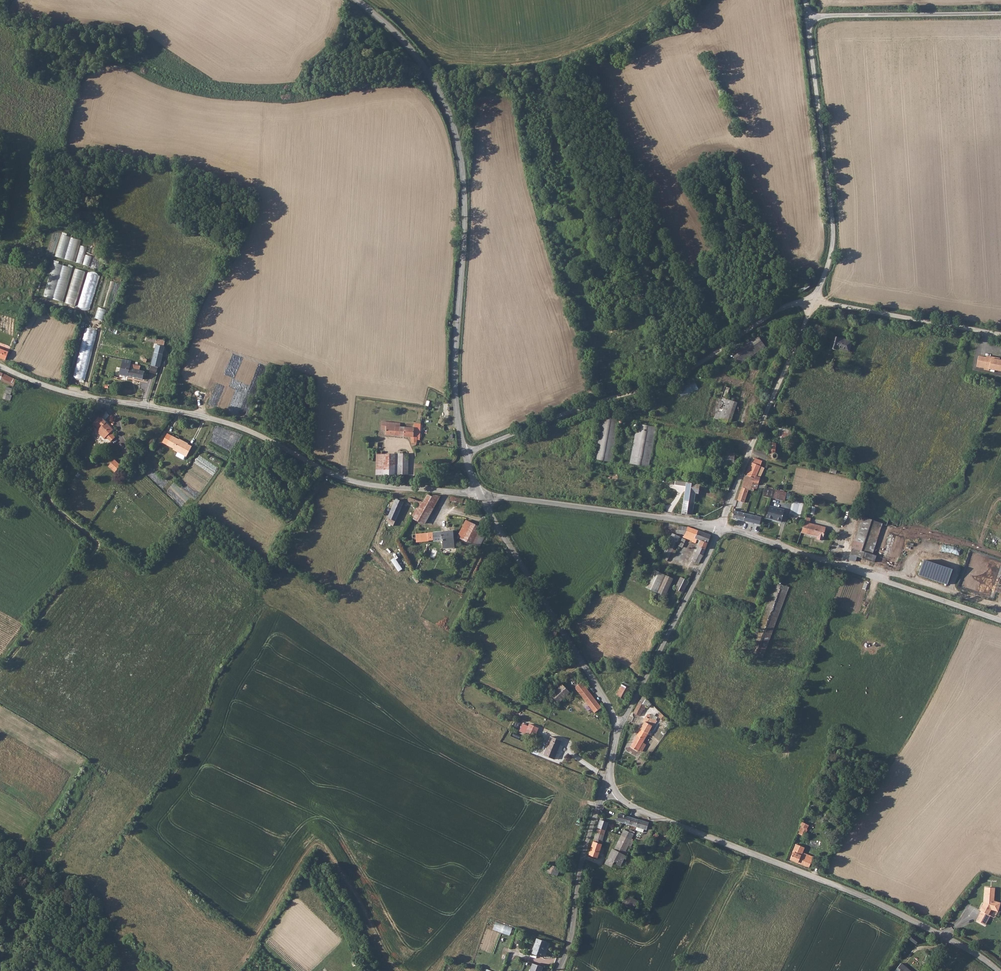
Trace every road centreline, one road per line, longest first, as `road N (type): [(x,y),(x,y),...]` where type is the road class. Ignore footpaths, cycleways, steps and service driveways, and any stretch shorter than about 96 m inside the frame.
road 1 (unclassified): [(0,366),(68,392),(235,426),(347,480),(481,495)]
road 2 (tertiary): [(356,0),(417,57),(459,146),(465,229),(455,372),(465,454)]
road 3 (tertiary): [(614,789),(635,808),(873,901),(997,970)]
road 4 (unclassified): [(819,302),(775,312),(686,374),(465,454)]
road 5 (unclassified): [(720,527),(1000,621)]
road 6 (unclassified): [(819,302),(830,266),(830,223),(809,19)]
road 7 (tertiary): [(481,495),(615,726)]
road 8 (unclassified): [(720,527),(819,302)]
road 9 (unclassified): [(481,495),(720,527)]
road 10 (unclassified): [(615,726),(720,527)]
road 11 (unclassified): [(614,789),(595,813),(558,970)]
road 12 (unclassified): [(809,19),(1000,15)]
road 13 (unclassified): [(1000,335),(819,302)]

